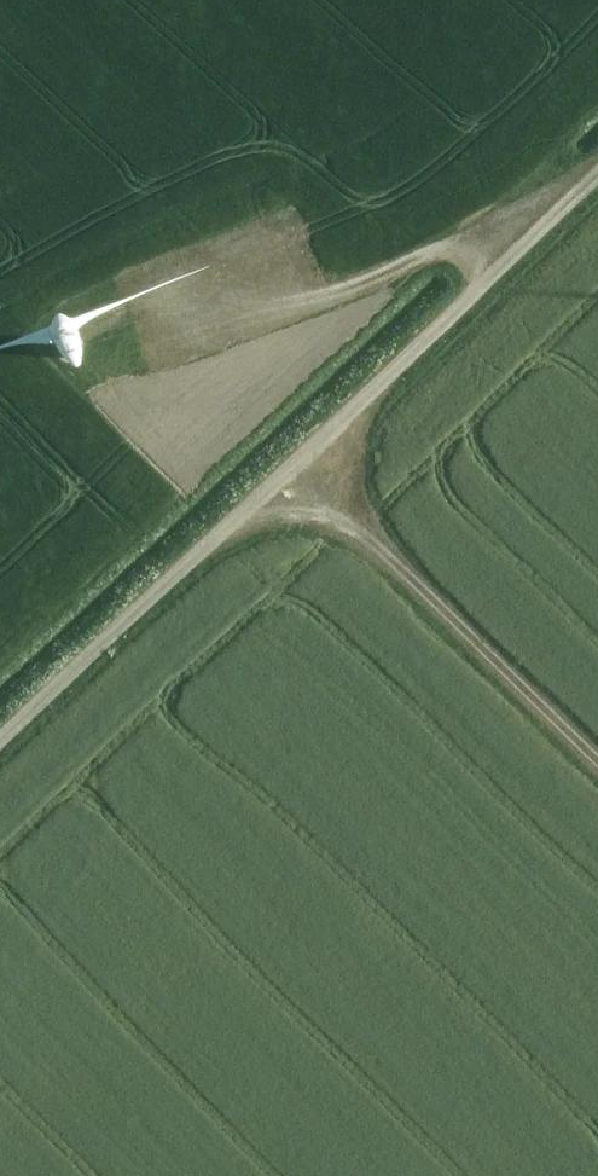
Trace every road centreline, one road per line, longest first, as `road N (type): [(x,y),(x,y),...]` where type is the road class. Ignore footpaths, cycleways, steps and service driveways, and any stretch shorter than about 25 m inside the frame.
road 1 (track): [(0,747),(597,169)]
road 2 (track): [(297,460),(597,764)]
road 3 (track): [(545,220),(151,365)]

